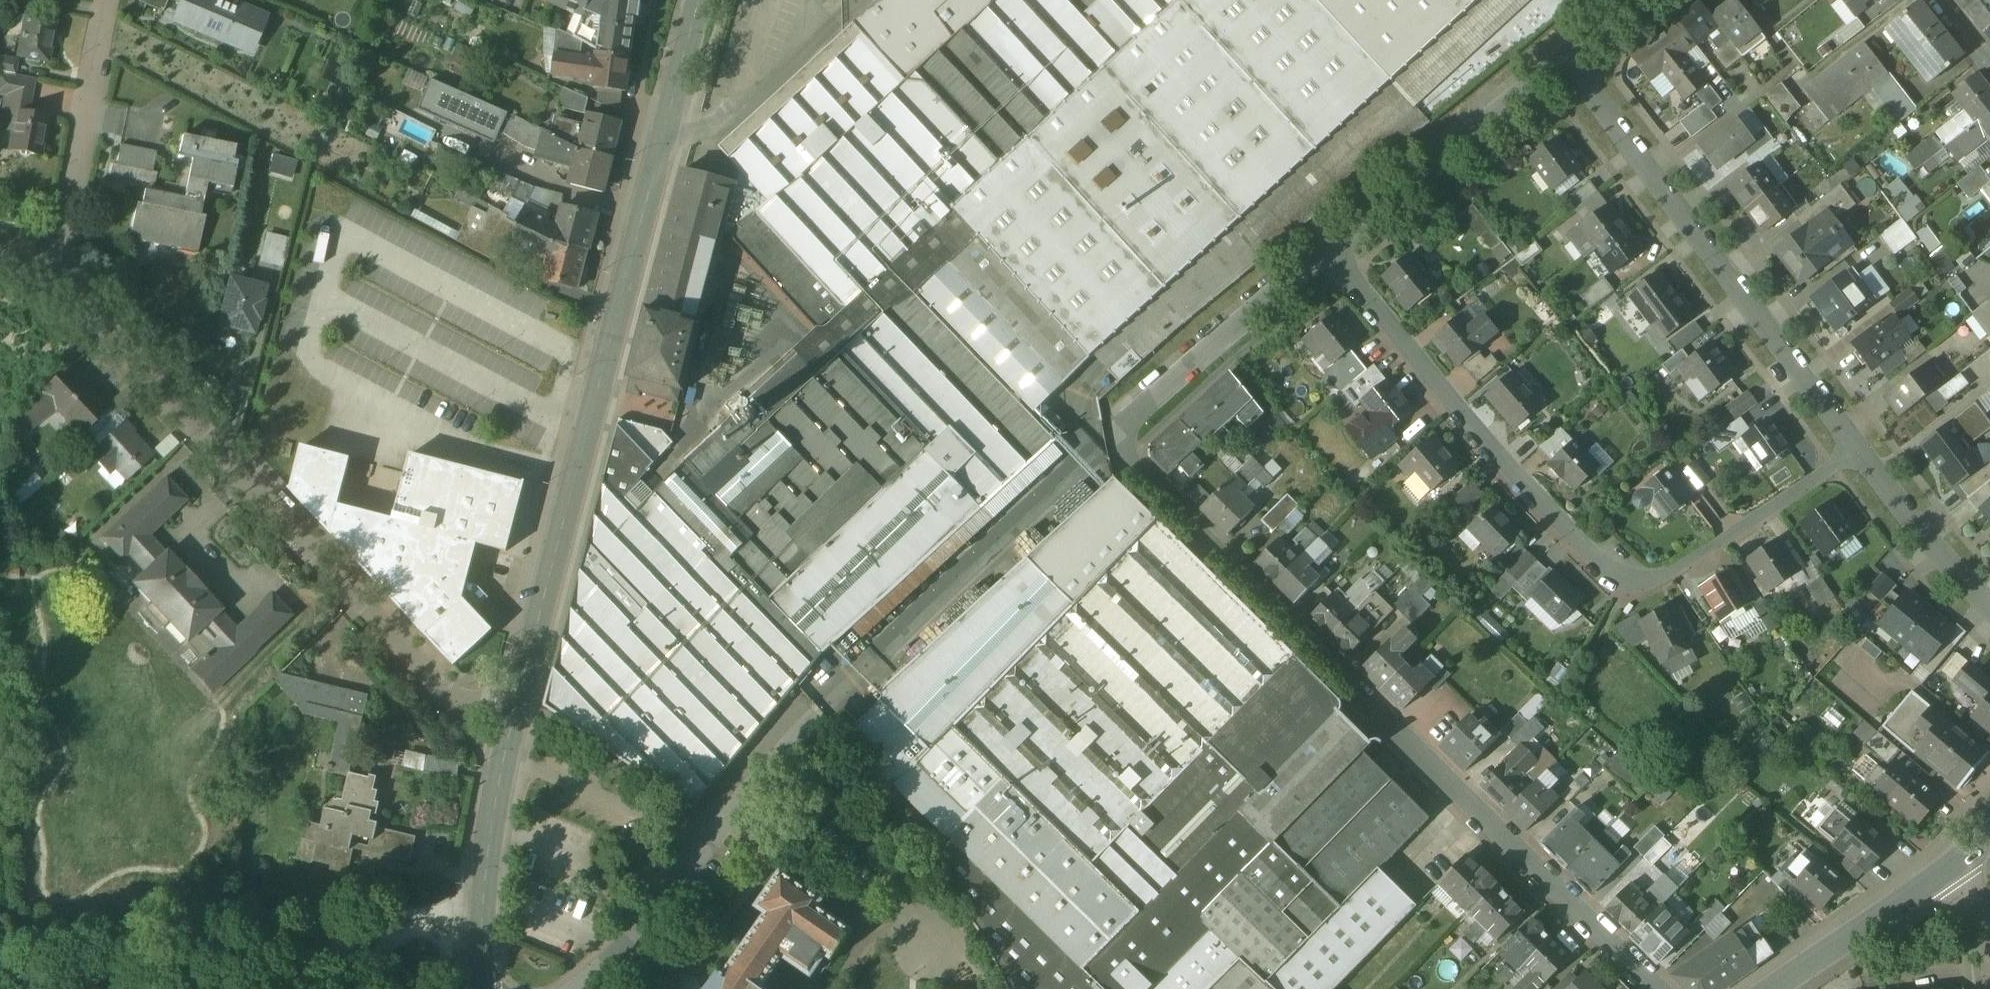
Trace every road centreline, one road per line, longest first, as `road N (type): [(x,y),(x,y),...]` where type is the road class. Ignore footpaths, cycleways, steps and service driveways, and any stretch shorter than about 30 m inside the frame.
road 1 (tertiary): [(699,0),(504,756)]
road 2 (residential): [(1113,449),(1661,988)]
road 3 (residential): [(1338,247),(1640,571),(1674,567),(1858,452)]
road 4 (residential): [(504,756),(53,271)]
road 5 (residential): [(574,988),(790,759),(921,895)]
road 6 (residential): [(1566,58),(1858,452)]
road 7 (residential): [(1113,449),(1338,247)]
road 8 (residential): [(1338,247),(1566,58)]
road 9 (residential): [(53,271),(104,0)]
road 10 (tertiary): [(504,756),(483,902),(481,988)]
road 11 (residential): [(1957,862),(1771,988)]
road 12 (residential): [(1858,452),(1989,605)]
road 13 (residential): [(921,895),(904,929),(909,955),(933,968),(965,948)]

